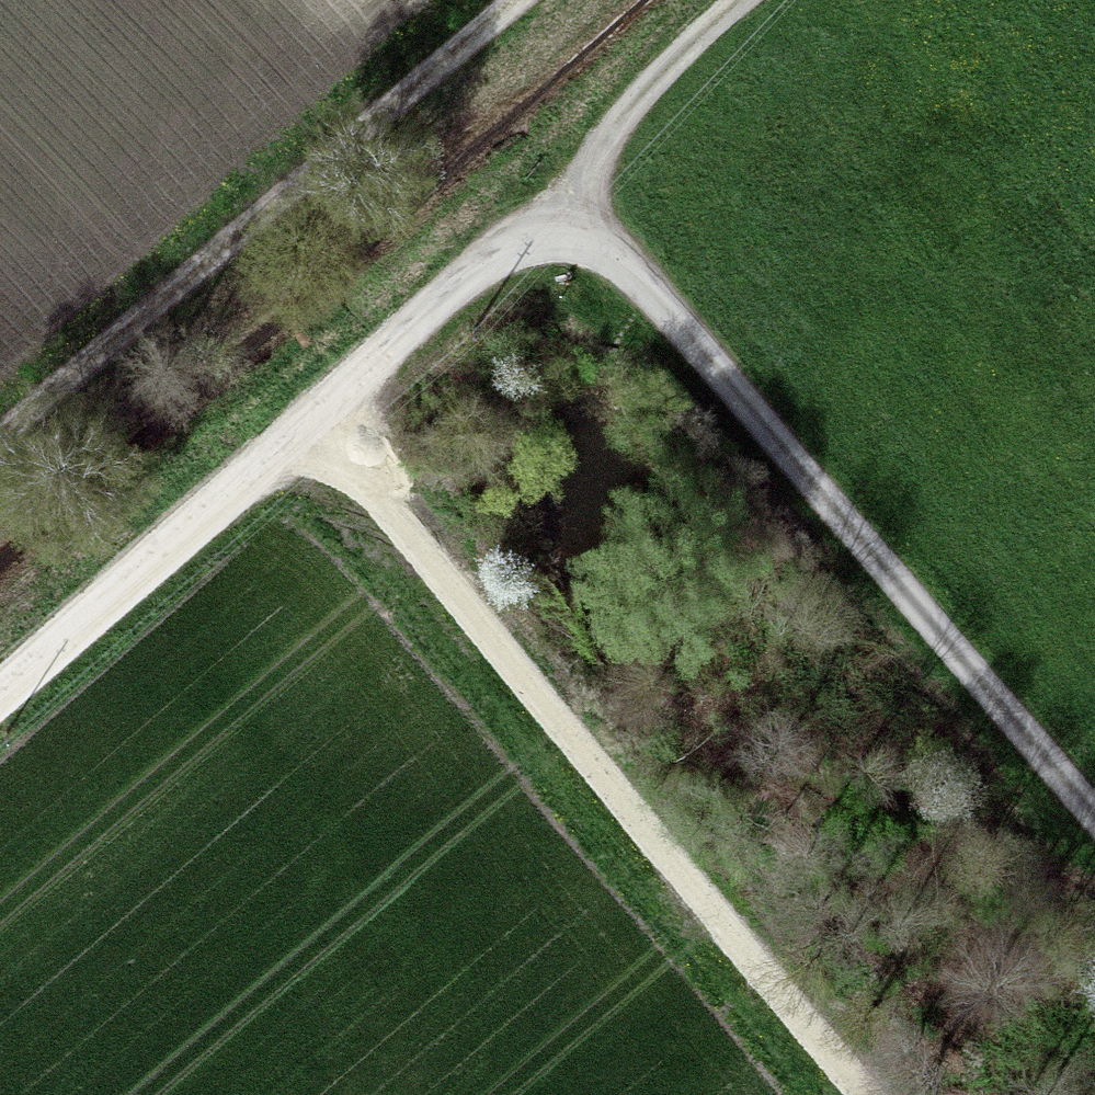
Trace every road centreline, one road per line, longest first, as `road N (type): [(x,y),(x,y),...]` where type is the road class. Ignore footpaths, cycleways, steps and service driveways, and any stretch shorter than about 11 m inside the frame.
road 1 (track): [(303,420),(850,1094)]
road 2 (track): [(560,206),(1094,823)]
road 3 (track): [(513,0),(0,439)]
road 4 (unclassified): [(0,685),(303,420)]
road 5 (track): [(303,420),(560,206)]
road 6 (track): [(560,206),(789,0)]

